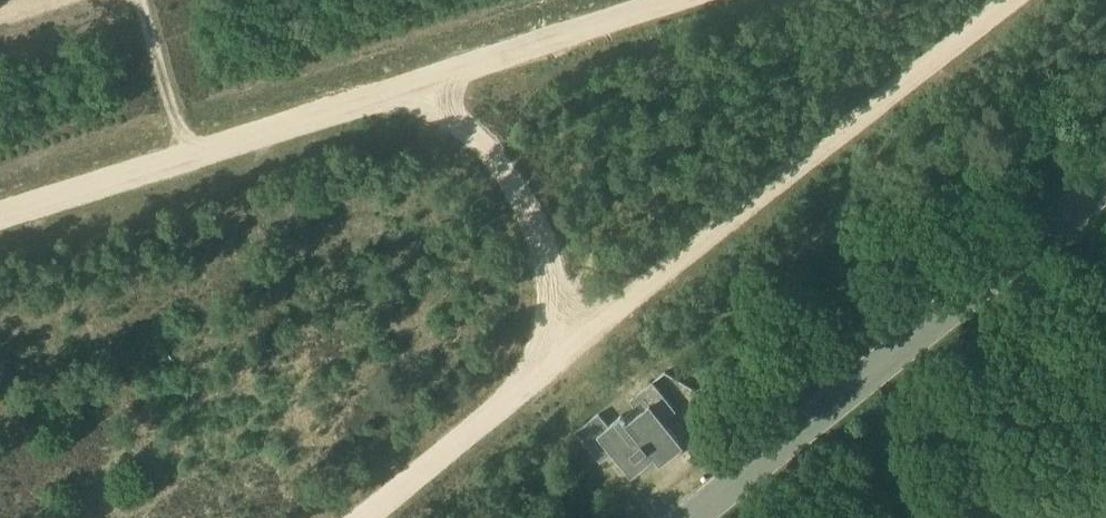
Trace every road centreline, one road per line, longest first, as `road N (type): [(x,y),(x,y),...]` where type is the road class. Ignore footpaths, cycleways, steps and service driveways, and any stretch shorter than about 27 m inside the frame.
road 1 (track): [(1009,0),(361,517)]
road 2 (track): [(0,218),(433,79)]
road 3 (track): [(433,79),(540,225),(560,355)]
road 4 (track): [(433,79),(687,0)]

